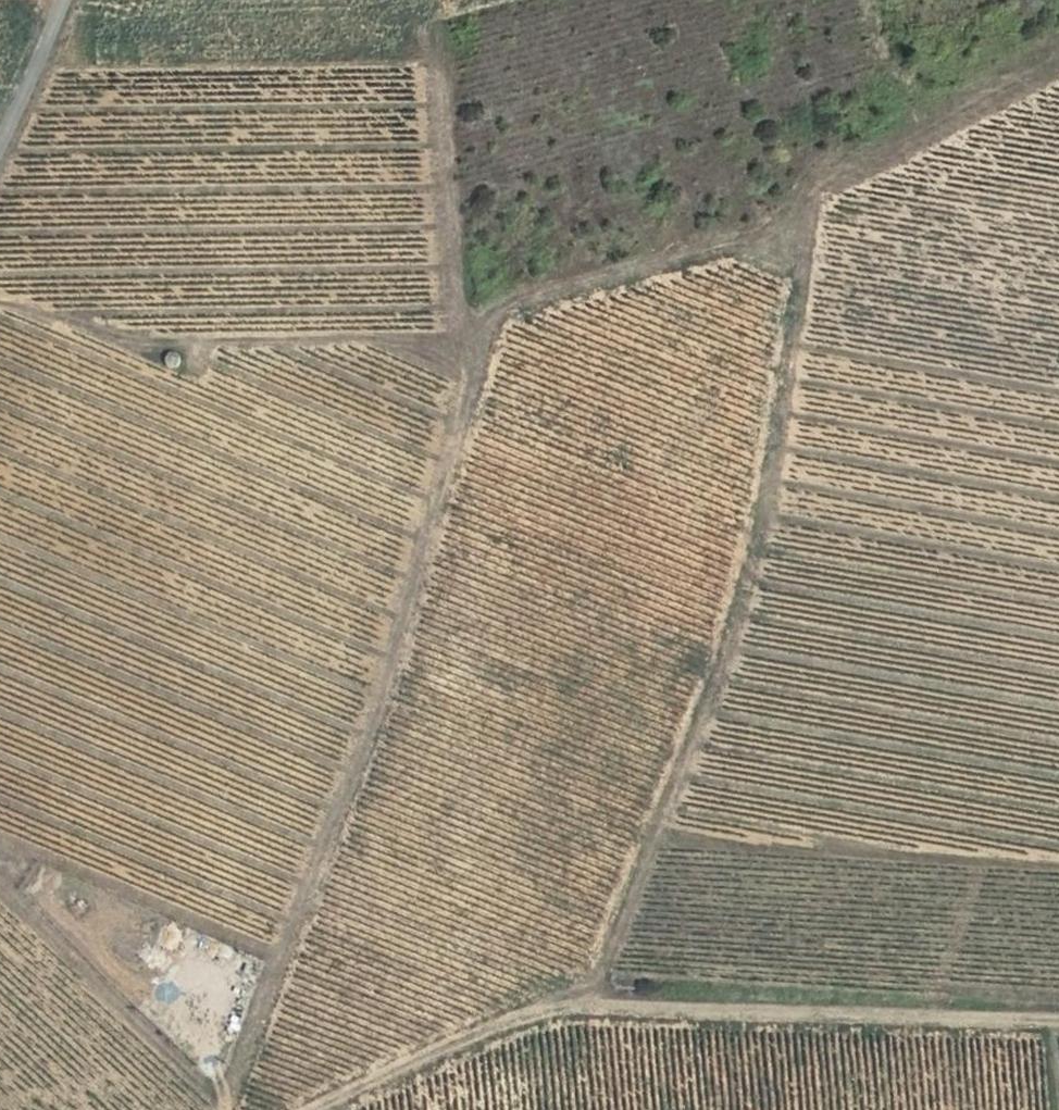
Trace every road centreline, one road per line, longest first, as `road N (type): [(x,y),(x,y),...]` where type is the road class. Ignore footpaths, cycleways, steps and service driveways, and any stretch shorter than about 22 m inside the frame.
road 1 (track): [(311,1109),(489,1025),(563,1009),(1058,1020)]
road 2 (unclassified): [(63,0),(0,140)]

